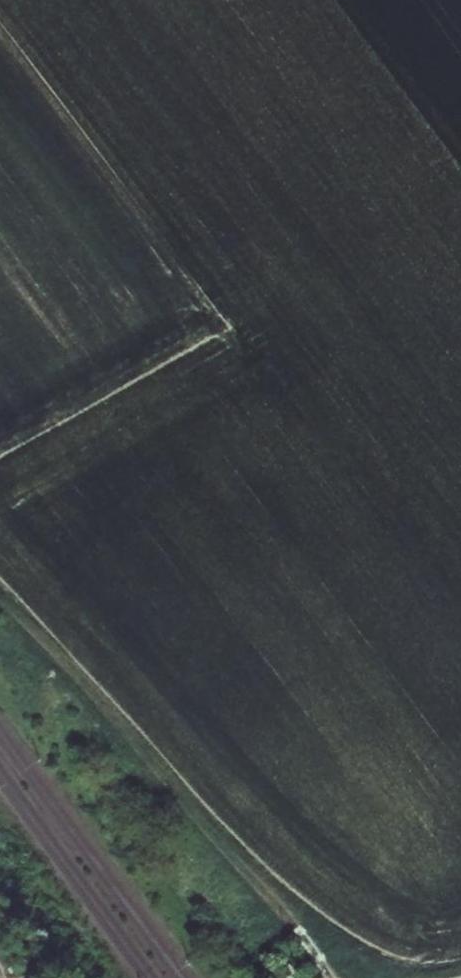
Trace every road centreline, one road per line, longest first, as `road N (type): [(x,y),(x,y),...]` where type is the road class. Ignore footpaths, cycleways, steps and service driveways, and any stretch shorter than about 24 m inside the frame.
road 1 (track): [(329,977),(289,917),(0,599)]

